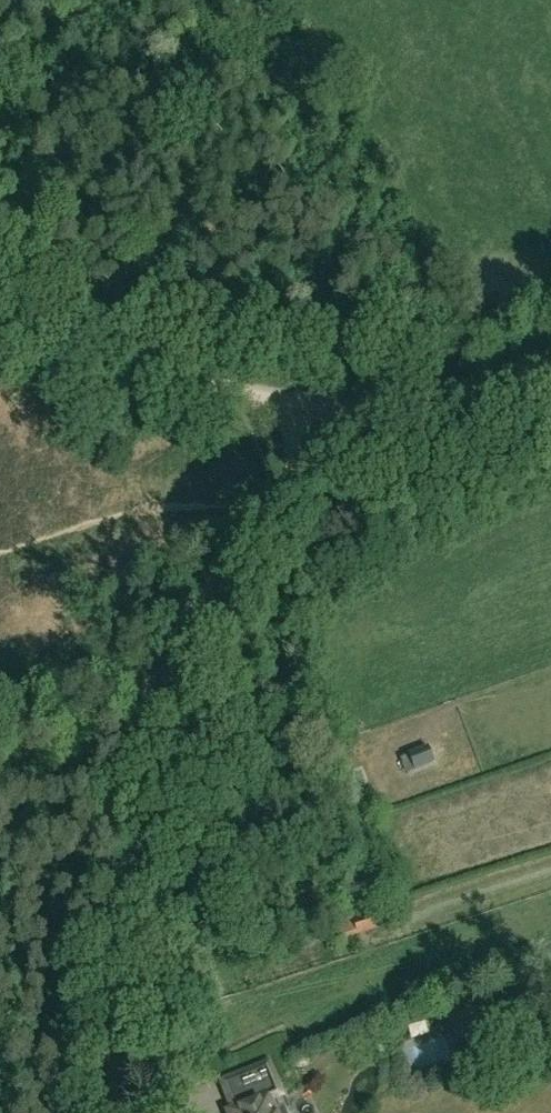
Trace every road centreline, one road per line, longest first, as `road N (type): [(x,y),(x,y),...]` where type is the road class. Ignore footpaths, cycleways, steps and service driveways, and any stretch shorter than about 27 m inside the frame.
road 1 (track): [(267,506),(312,459),(358,429),(550,366)]
road 2 (track): [(4,304),(110,356),(227,393)]
road 3 (track): [(115,889),(115,1112)]
road 4 (track): [(144,685),(178,624),(267,506)]
road 5 (track): [(115,889),(117,799),(144,685)]
road 6 (track): [(227,393),(348,405),(427,403)]

